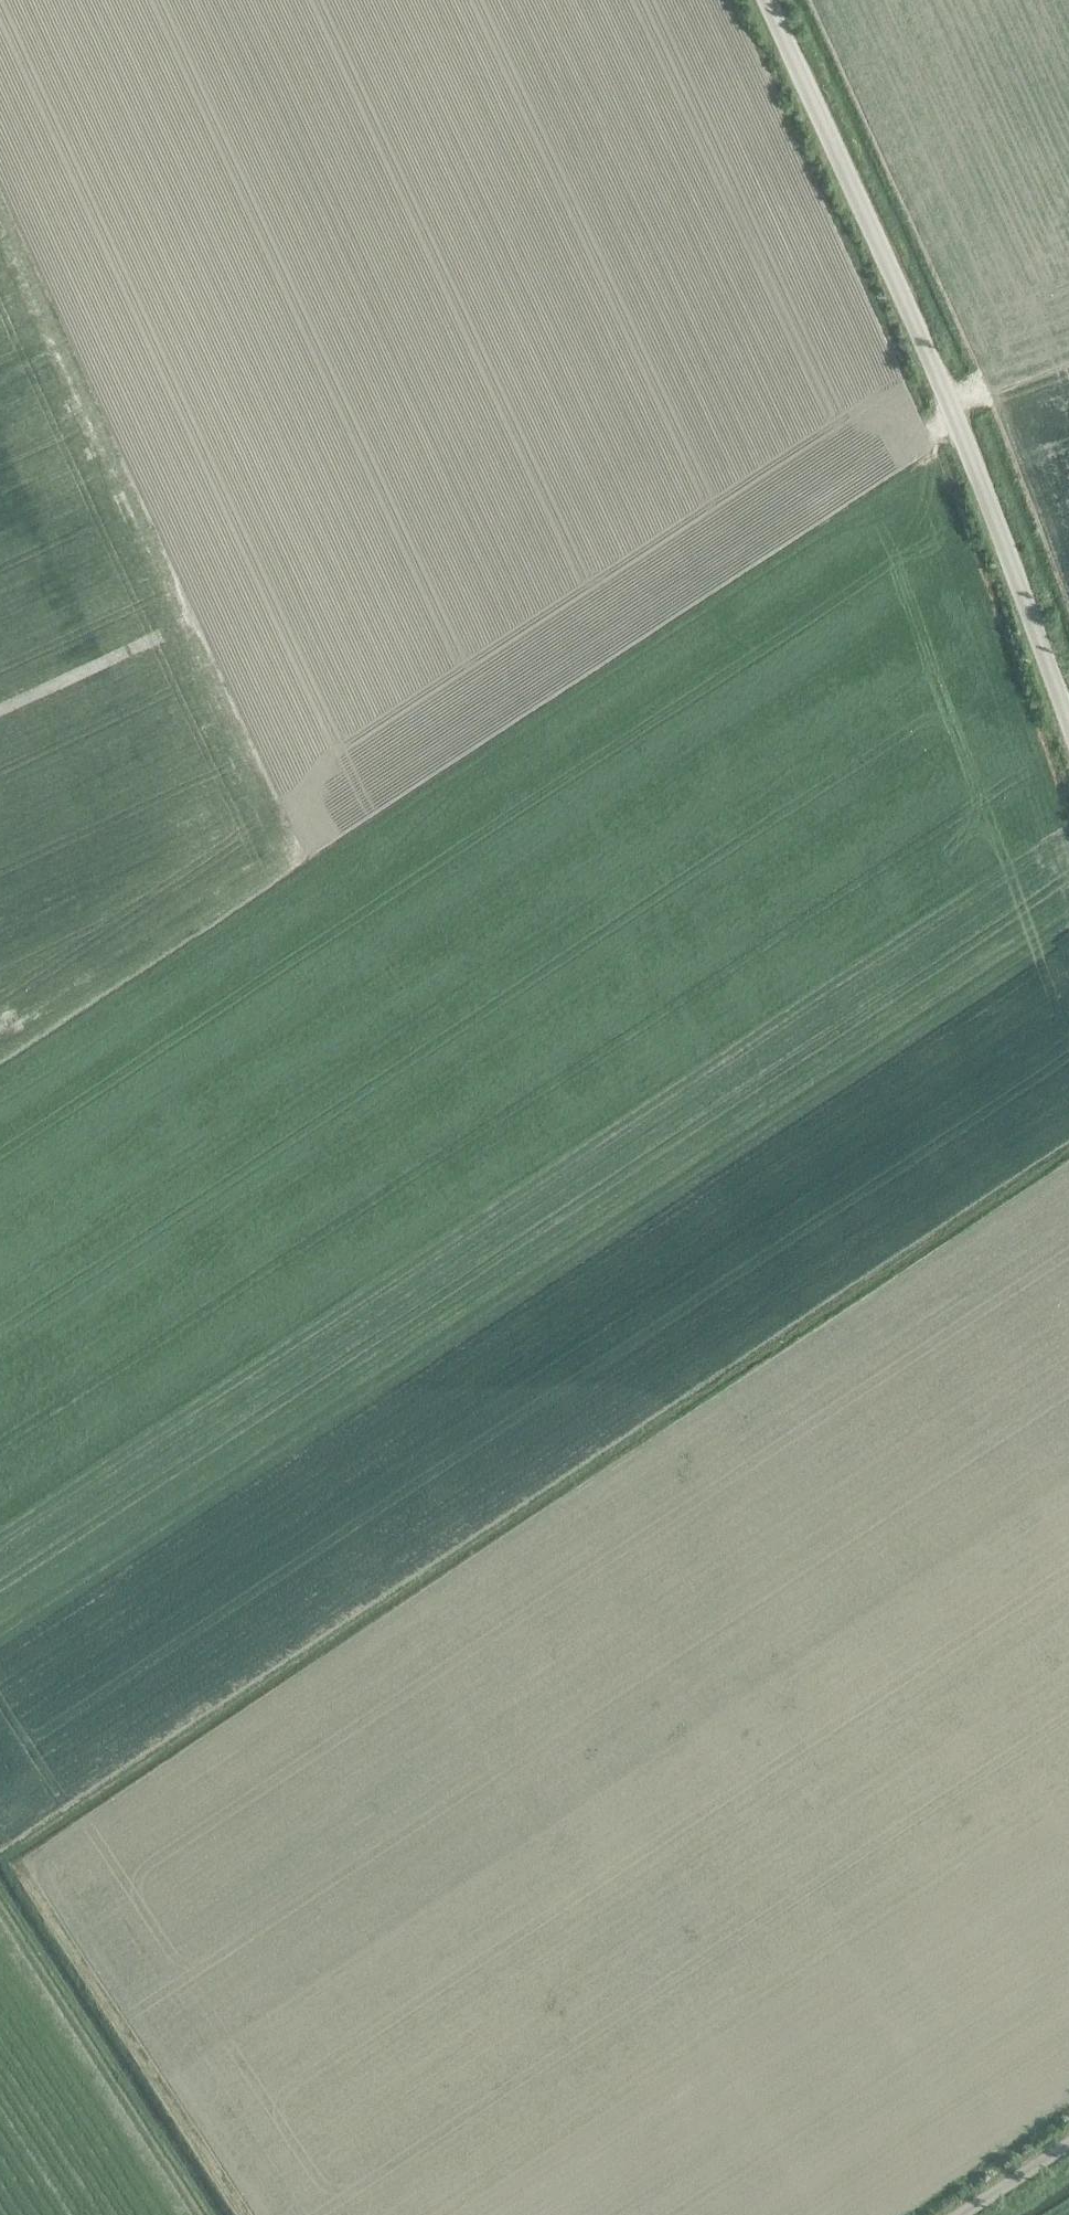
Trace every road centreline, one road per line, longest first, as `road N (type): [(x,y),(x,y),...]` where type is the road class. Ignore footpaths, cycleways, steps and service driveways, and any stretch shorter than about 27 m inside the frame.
road 1 (unclassified): [(1068,703),(925,327),(773,0)]

